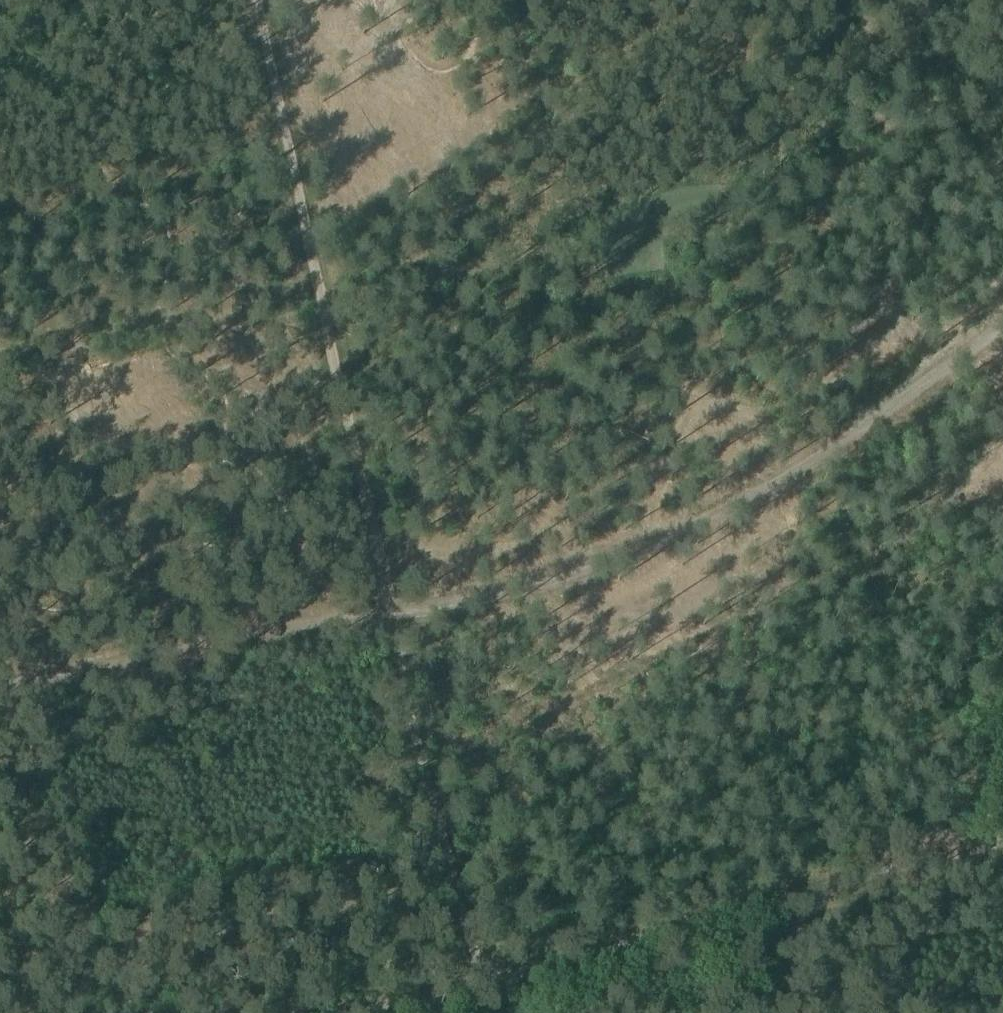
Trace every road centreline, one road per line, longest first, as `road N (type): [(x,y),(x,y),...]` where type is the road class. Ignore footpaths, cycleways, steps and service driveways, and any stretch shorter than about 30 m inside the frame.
road 1 (track): [(834,0),(902,76),(715,195),(316,313)]
road 2 (track): [(316,313),(481,978)]
road 3 (track): [(392,613),(669,560),(1002,334)]
road 4 (track): [(253,0),(316,313)]
road 5 (track): [(316,313),(134,327),(0,354)]
road 6 (track): [(481,978),(776,909)]
road 7 (track): [(776,909),(1002,839)]
road 8 (track): [(362,1012),(481,978)]

